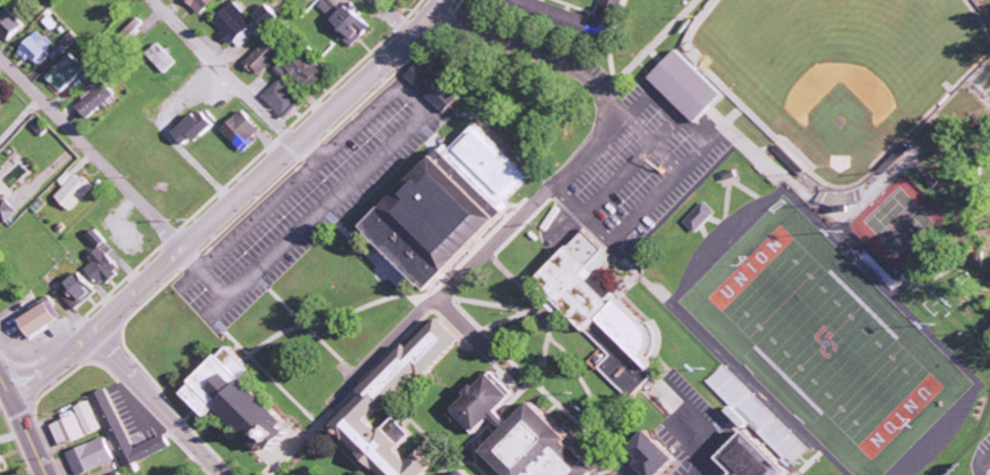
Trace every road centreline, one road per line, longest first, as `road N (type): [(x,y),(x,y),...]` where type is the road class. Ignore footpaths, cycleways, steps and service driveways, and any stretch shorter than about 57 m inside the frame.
road 1 (secondary): [(5,389),(83,329),(427,0)]
road 2 (residential): [(432,0),(594,84),(616,99),(625,121),(617,142),(470,267)]
road 3 (residential): [(176,242),(0,61)]
road 4 (residential): [(222,474),(83,329)]
road 5 (residential): [(291,135),(154,0)]

